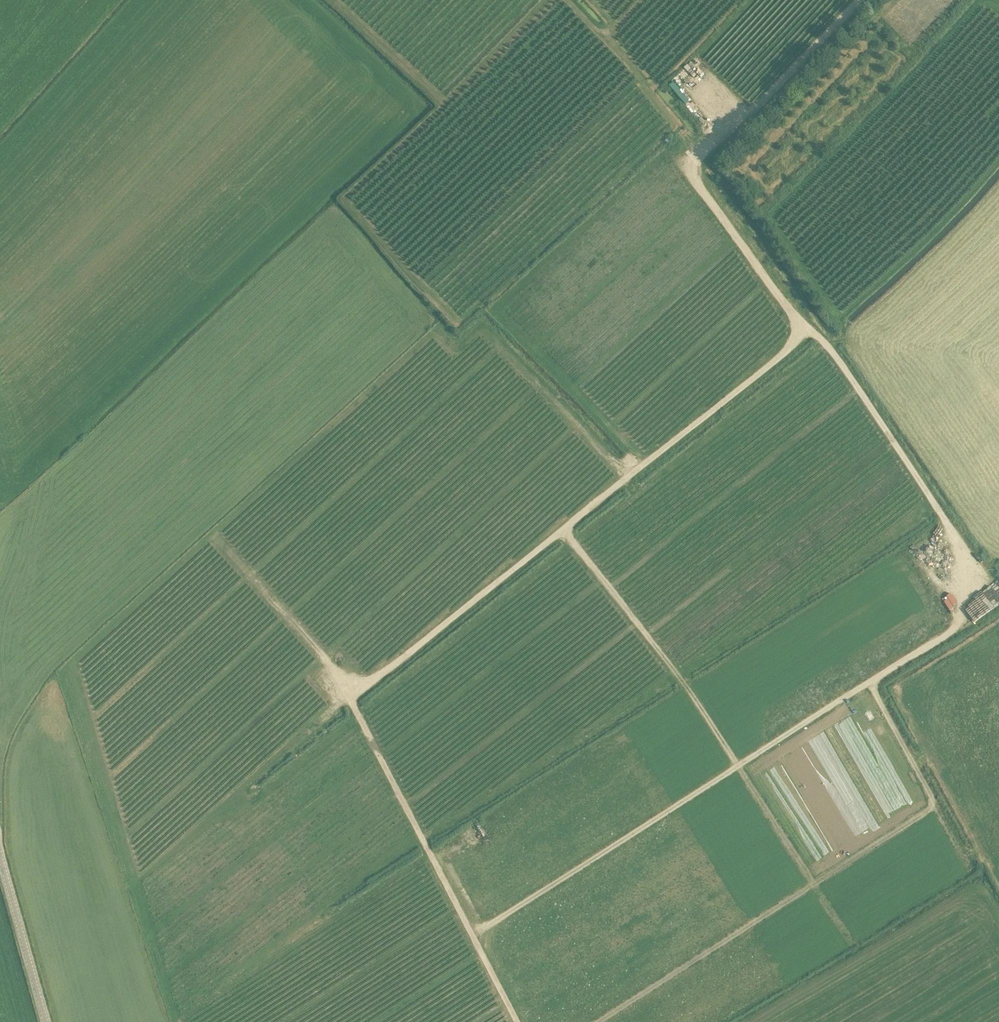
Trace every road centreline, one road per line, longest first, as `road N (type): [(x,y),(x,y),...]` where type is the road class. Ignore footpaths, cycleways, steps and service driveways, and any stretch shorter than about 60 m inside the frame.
road 1 (track): [(516,1021),(350,698),(796,342),(794,318),(698,186),(695,163),(861,0)]
road 2 (unclassified): [(44,1021),(0,864)]

